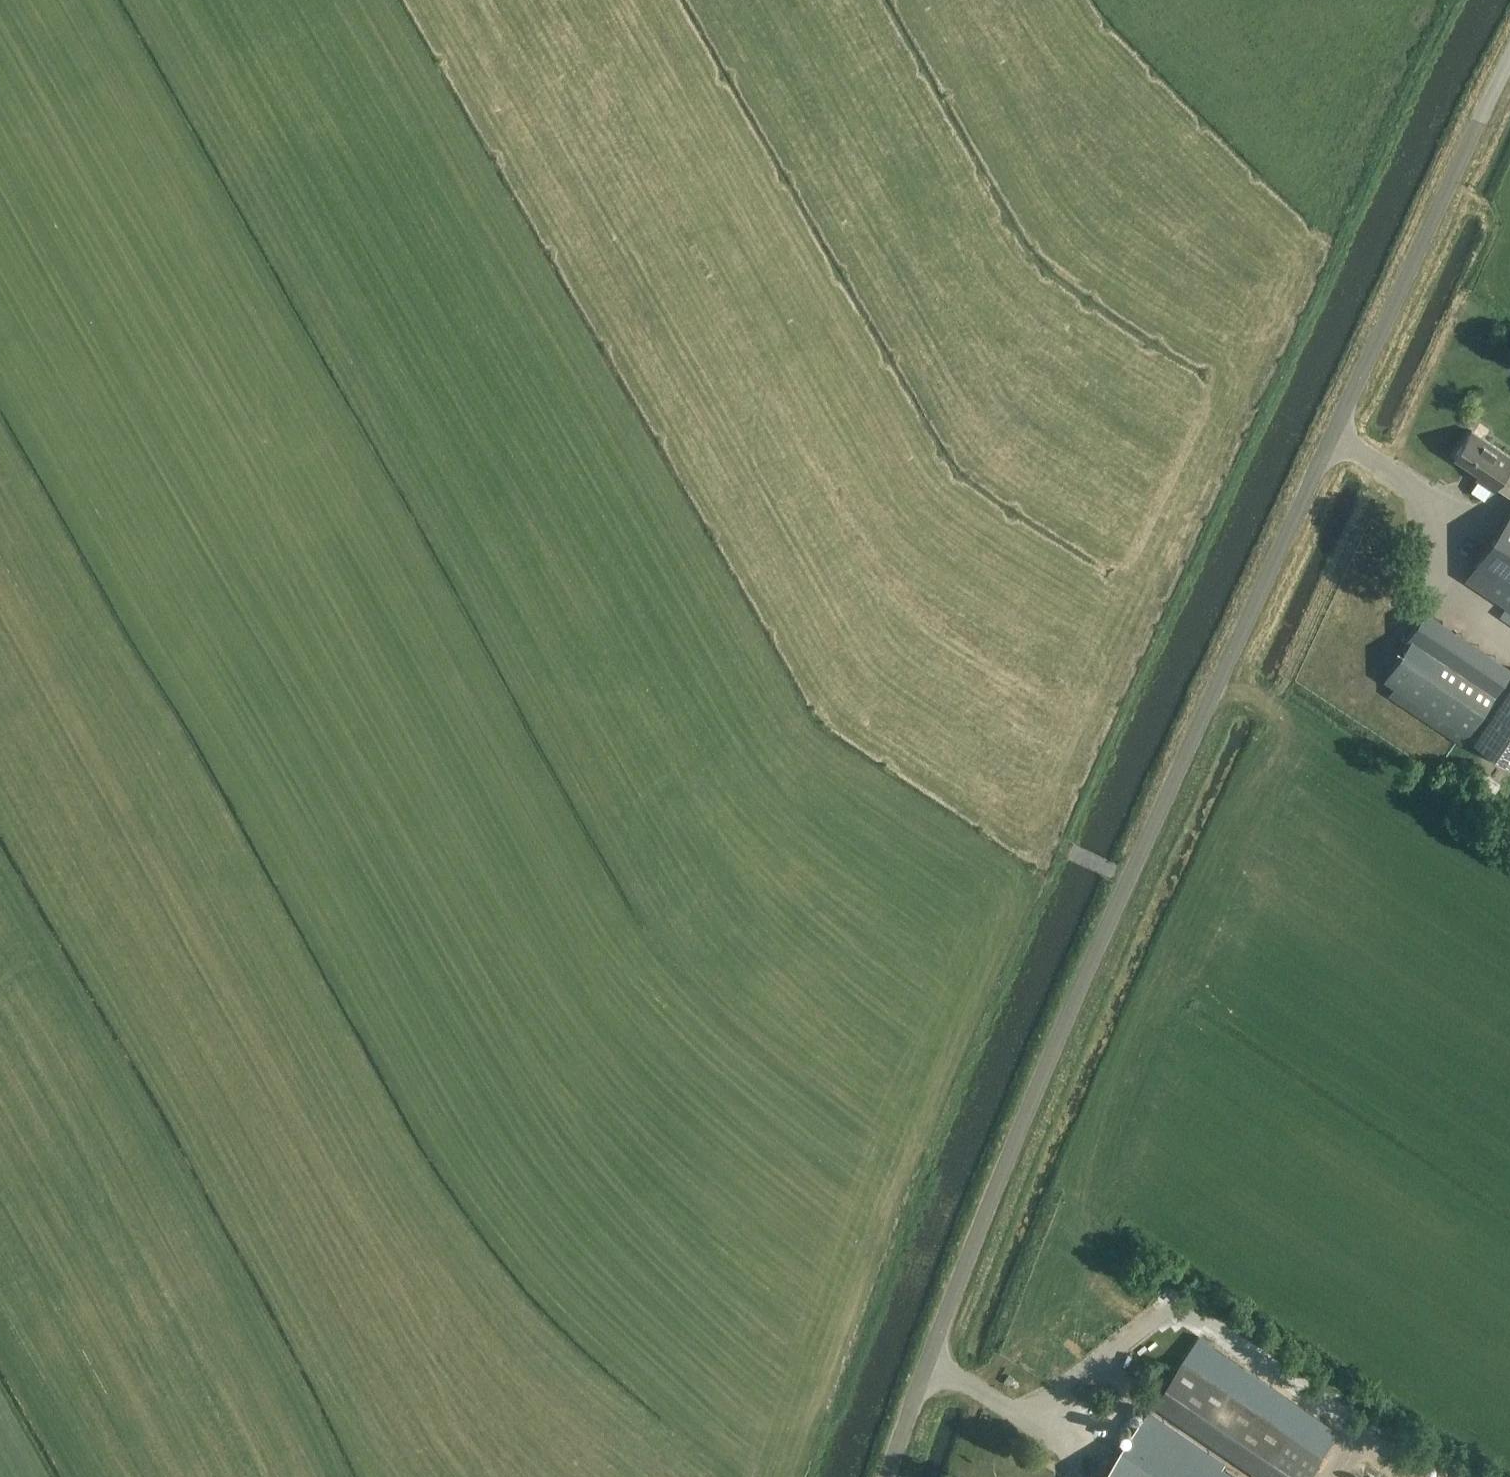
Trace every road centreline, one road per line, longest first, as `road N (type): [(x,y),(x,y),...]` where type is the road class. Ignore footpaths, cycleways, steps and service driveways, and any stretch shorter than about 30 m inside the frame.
road 1 (unclassified): [(888,1476),(988,1204),(1509,59)]

